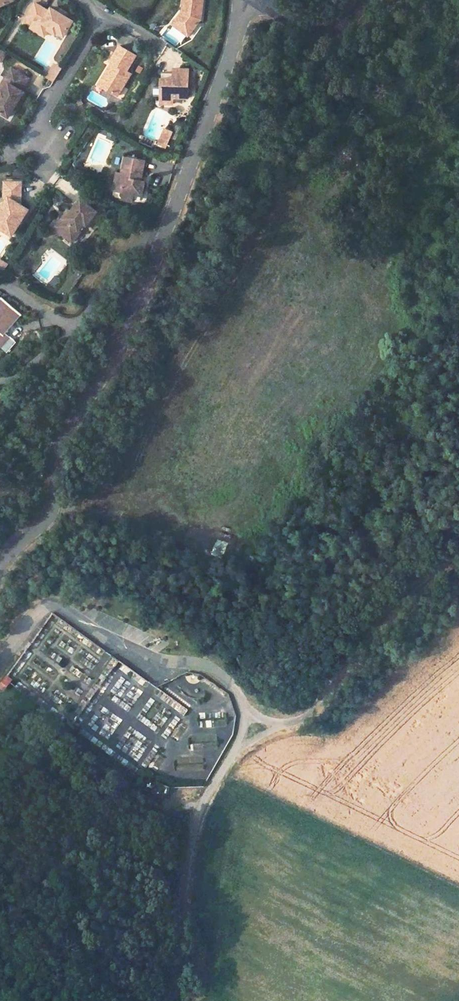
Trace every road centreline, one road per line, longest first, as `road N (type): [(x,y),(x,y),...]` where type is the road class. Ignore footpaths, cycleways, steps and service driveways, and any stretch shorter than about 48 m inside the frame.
road 1 (unclassified): [(169,226),(138,317),(63,438),(50,513),(0,562)]
road 2 (unclassified): [(0,662),(52,605),(140,655),(215,673),(245,709)]
road 3 (unclassified): [(232,757),(189,850),(166,983),(156,1000)]
road 4 (residential): [(244,0),(169,226)]
road 5 (track): [(458,553),(374,628),(317,710)]
road 6 (residential): [(0,150),(13,155),(40,144),(37,123),(106,11)]
road 7 (residential): [(169,226),(138,241),(84,318),(57,320)]
road 8 (unclassified): [(257,0),(303,27),(332,27),(366,0)]

